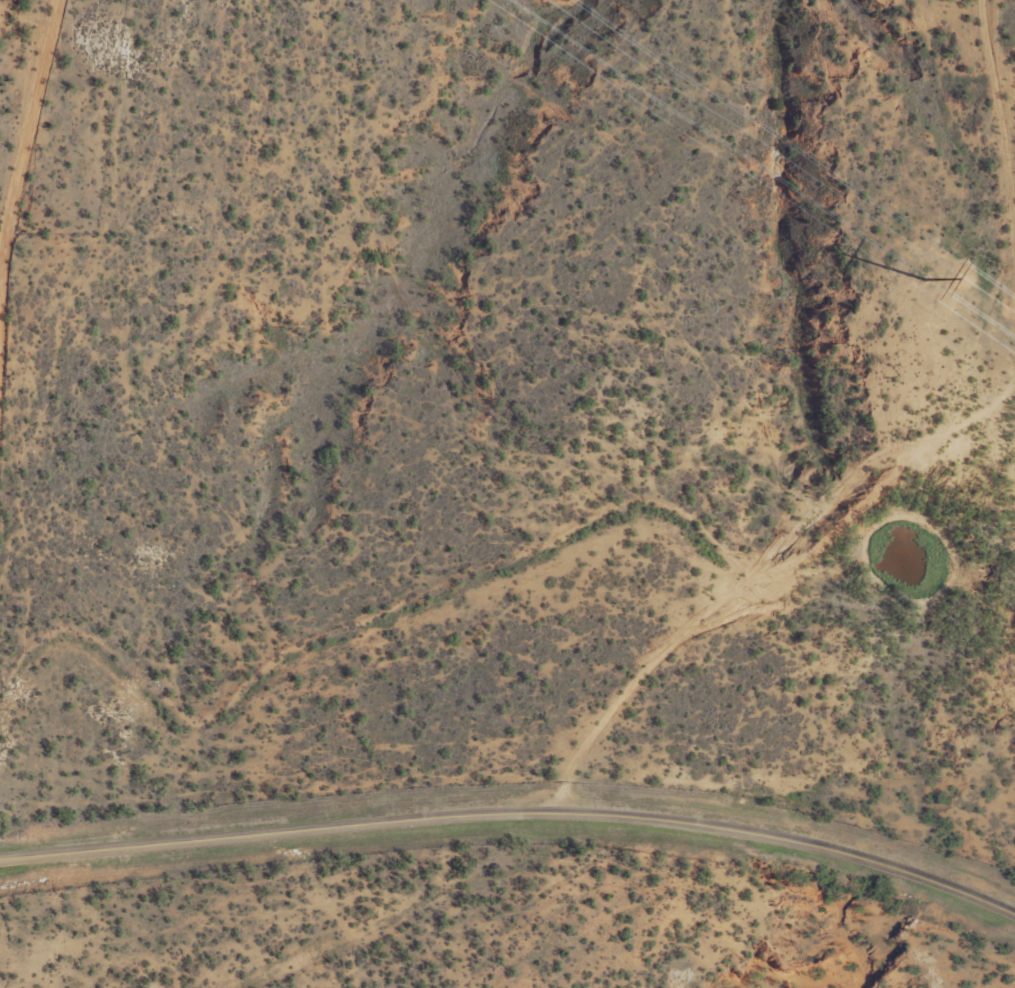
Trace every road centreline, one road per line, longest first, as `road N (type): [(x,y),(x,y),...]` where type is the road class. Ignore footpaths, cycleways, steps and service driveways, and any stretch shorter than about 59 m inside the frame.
road 1 (secondary): [(0,849),(408,812),(625,815),(803,841),(1014,912)]
road 2 (residential): [(0,261),(57,0)]

